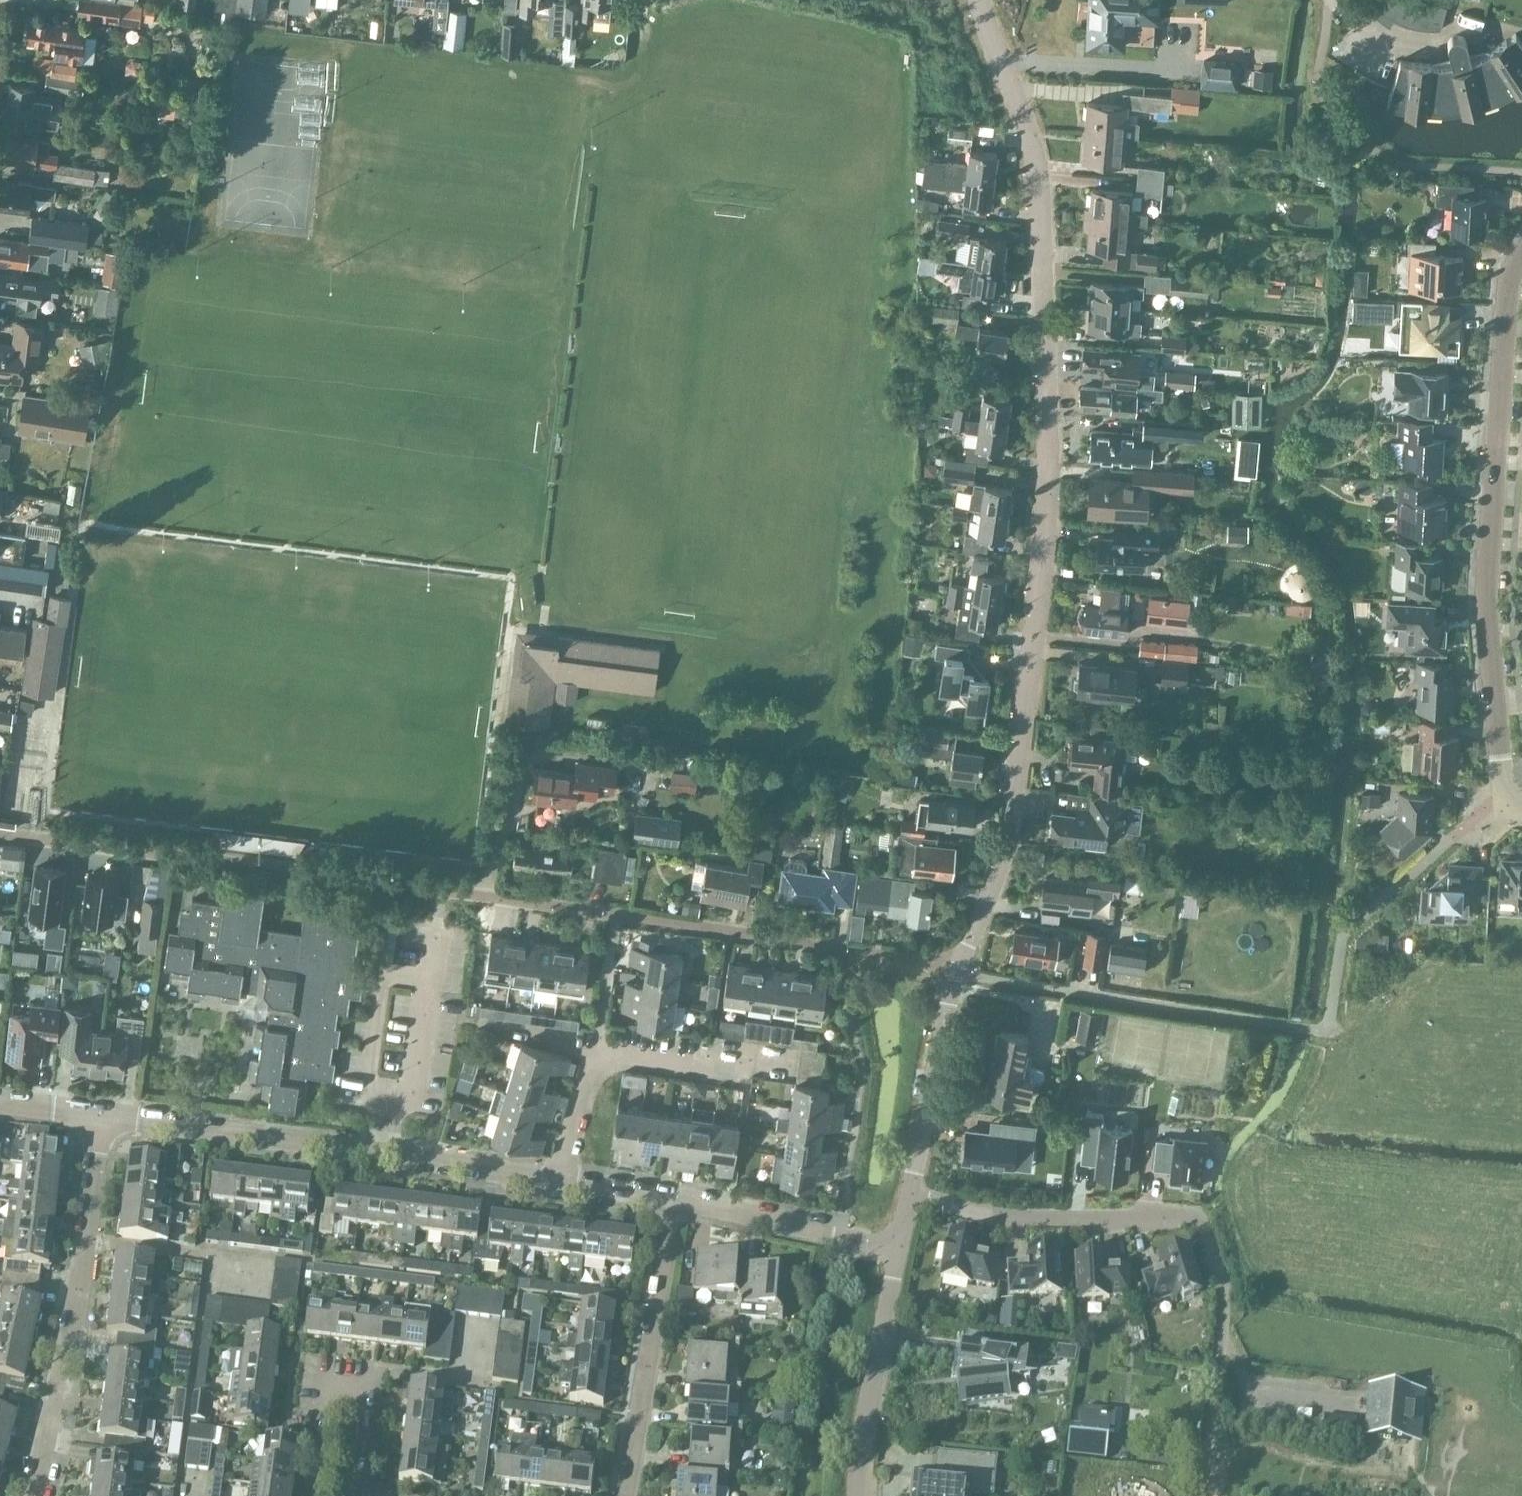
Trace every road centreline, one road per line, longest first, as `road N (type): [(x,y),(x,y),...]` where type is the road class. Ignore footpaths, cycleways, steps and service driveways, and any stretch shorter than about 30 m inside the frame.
road 1 (residential): [(957,973),(1011,813),(1049,500),(1039,169),(983,0)]
road 2 (residential): [(0,831),(494,897),(957,973)]
road 3 (residential): [(1521,816),(1492,814),(1504,298),(1521,261)]
road 4 (residential): [(563,1180),(98,1121)]
road 5 (residential): [(41,1495),(98,1121)]
road 6 (residential): [(622,1495),(670,1198)]
road 7 (residential): [(563,1180),(599,1050),(744,1073)]
road 8 (residential): [(907,1195),(1035,1222),(1170,1219)]
road 9 (residential): [(863,1495),(864,1437),(896,1240)]
road 10 (residential): [(896,1240),(670,1198)]
road 11 (residential): [(907,1195),(957,973)]
road 12 (track): [(640,0),(639,130)]
road 13 (residential): [(358,1495),(373,1372)]

